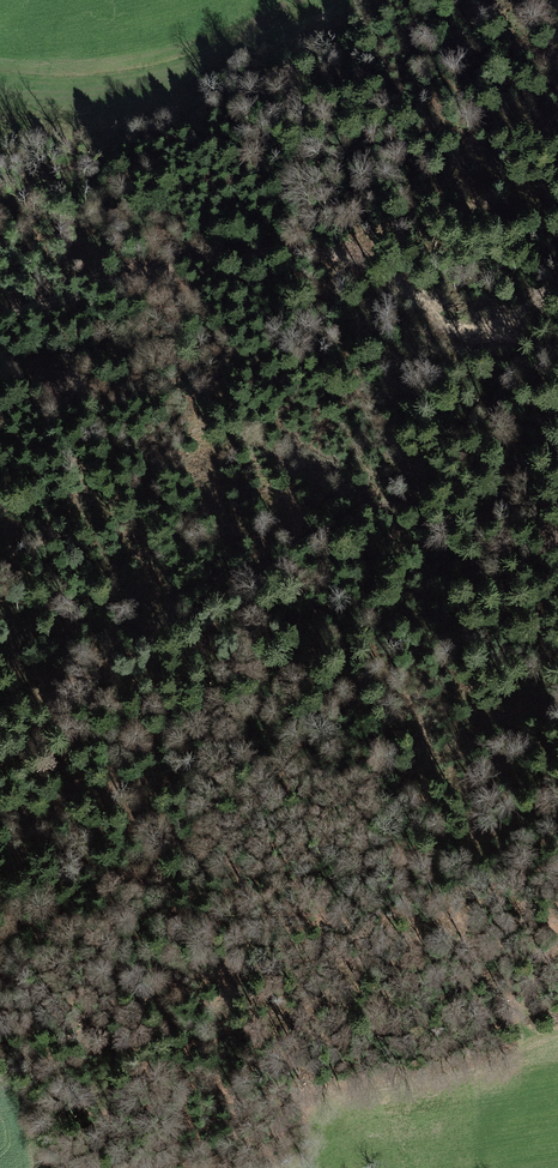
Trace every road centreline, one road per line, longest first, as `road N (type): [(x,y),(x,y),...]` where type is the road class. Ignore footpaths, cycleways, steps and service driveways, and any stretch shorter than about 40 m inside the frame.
road 1 (track): [(0,745),(68,675),(140,638),(315,523),(557,438)]
road 2 (track): [(0,331),(135,281),(318,250),(382,277),(459,331),(490,333),(557,285)]
road 3 (track): [(557,914),(390,945),(194,964),(122,992),(24,1059)]

